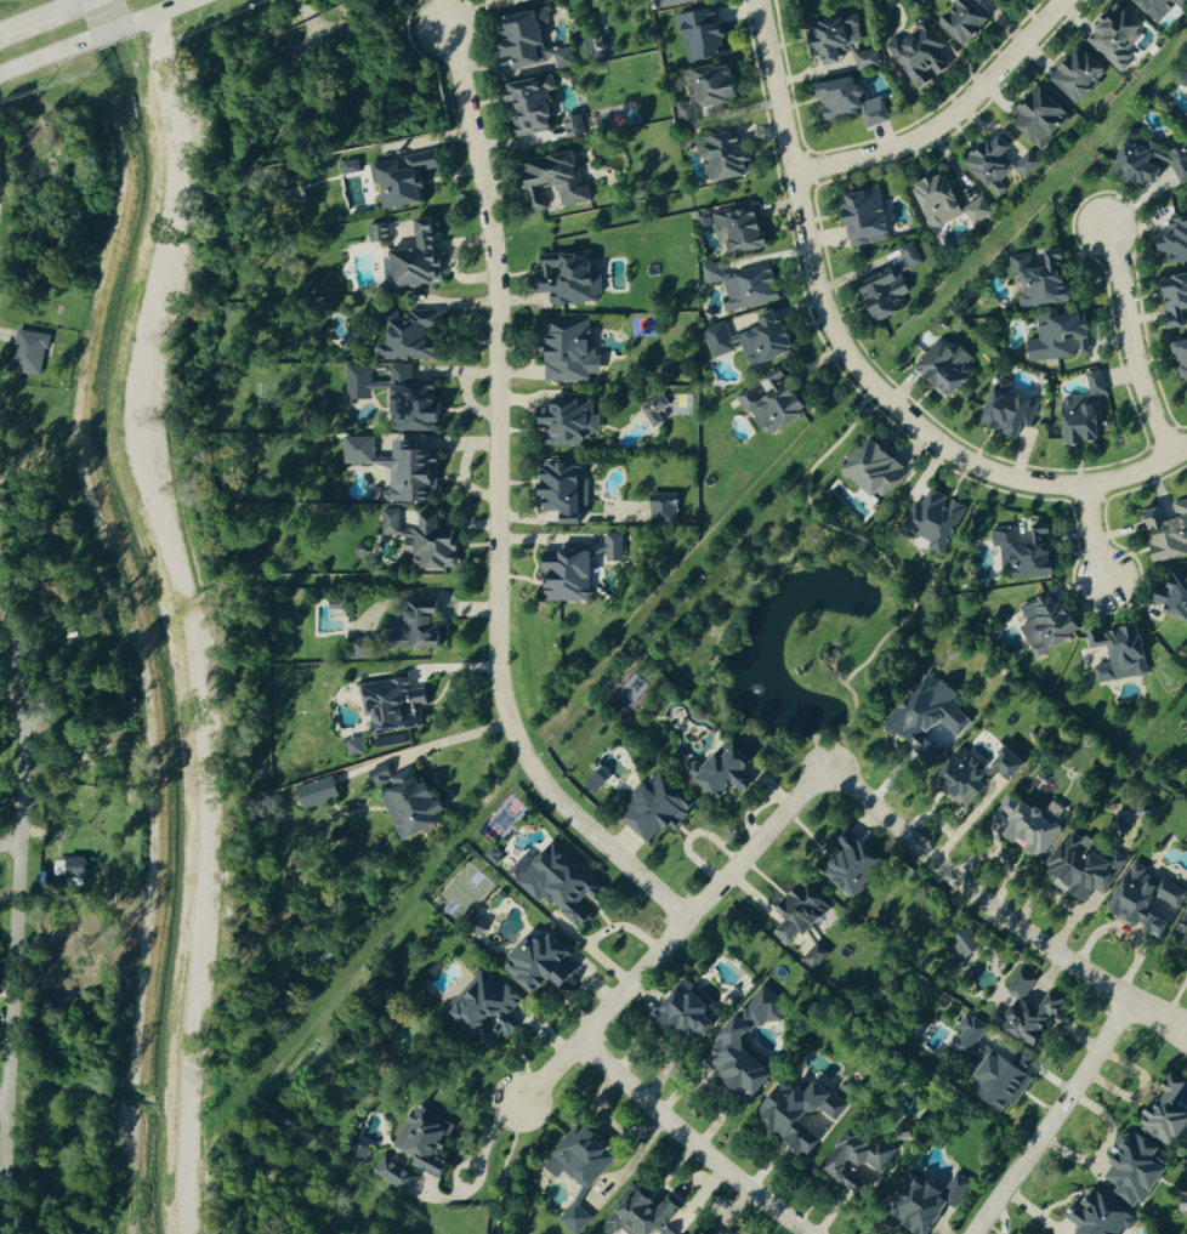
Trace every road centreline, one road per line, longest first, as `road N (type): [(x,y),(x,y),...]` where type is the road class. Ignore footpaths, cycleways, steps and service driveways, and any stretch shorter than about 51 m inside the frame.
road 1 (residential): [(689,920),(553,798),(523,757),(502,706),(496,261),(441,28)]
road 2 (residential): [(758,0),(814,275),(840,345),(874,393),(947,455),(1004,483),(1084,488),(1186,446)]
road 3 (residential): [(0,1231),(24,722),(0,578)]
road 4 (residential): [(521,1104),(828,769)]
road 5 (residential): [(828,769),(971,895),(1170,1025)]
road 6 (residential): [(1064,0),(949,121),(897,149),(795,171)]
road 7 (residential): [(806,1233),(579,1044)]
road 8 (residential): [(972,1233),(1131,1002)]
road 9 (residential): [(1111,231),(1137,365),(1169,456)]

